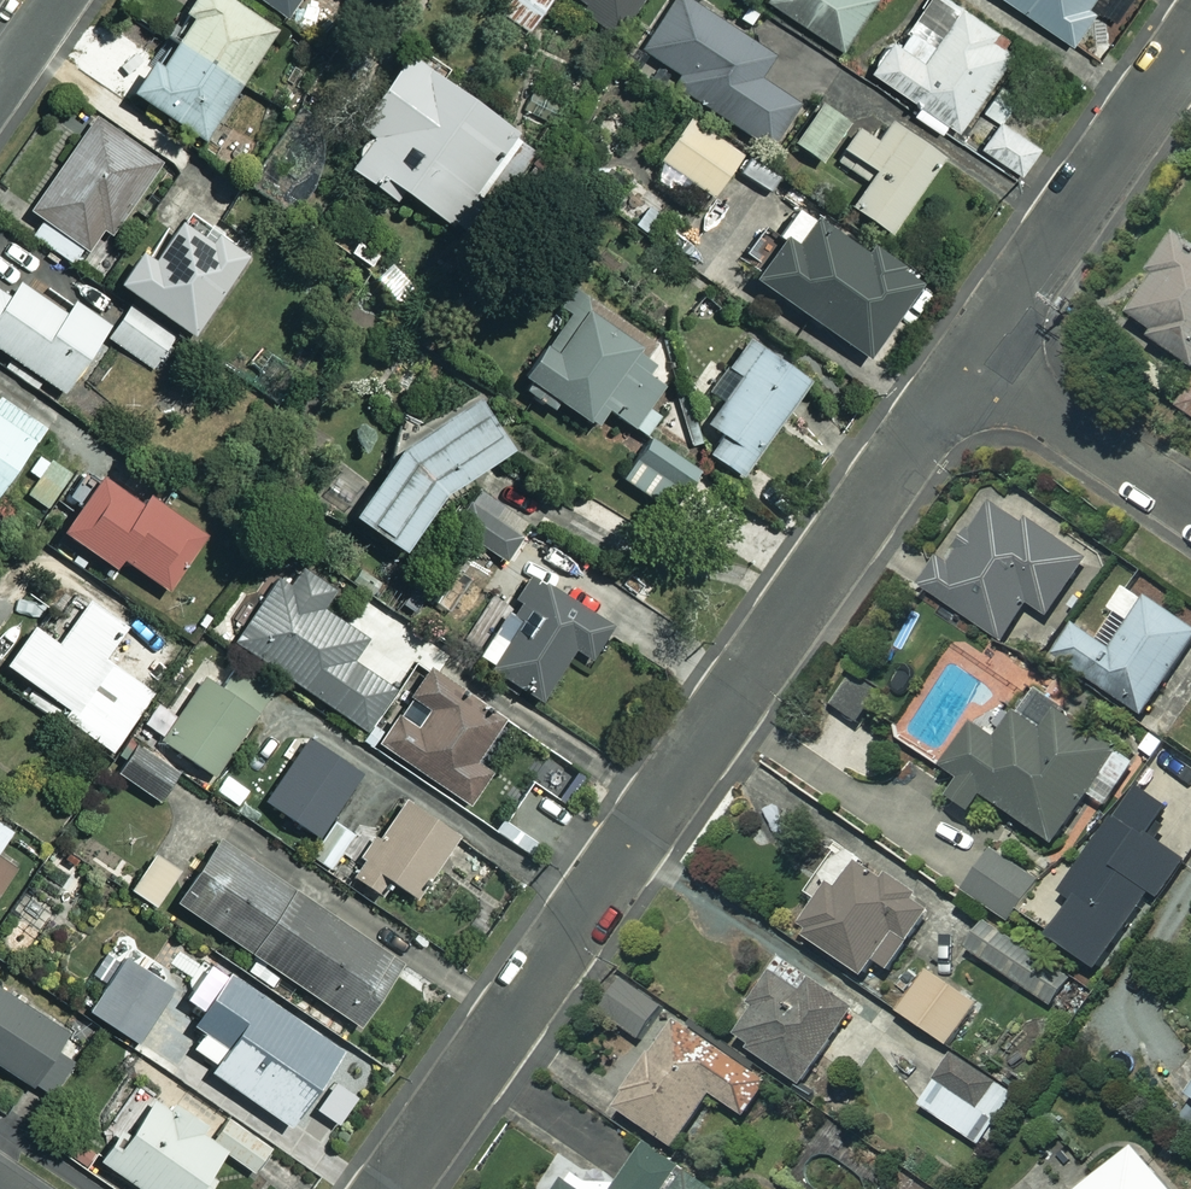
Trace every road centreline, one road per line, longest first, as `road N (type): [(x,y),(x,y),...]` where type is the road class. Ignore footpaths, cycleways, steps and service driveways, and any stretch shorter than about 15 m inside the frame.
road 1 (residential): [(394,1188),(971,357)]
road 2 (residential): [(971,357),(1190,45)]
road 3 (residential): [(1190,506),(971,357)]

